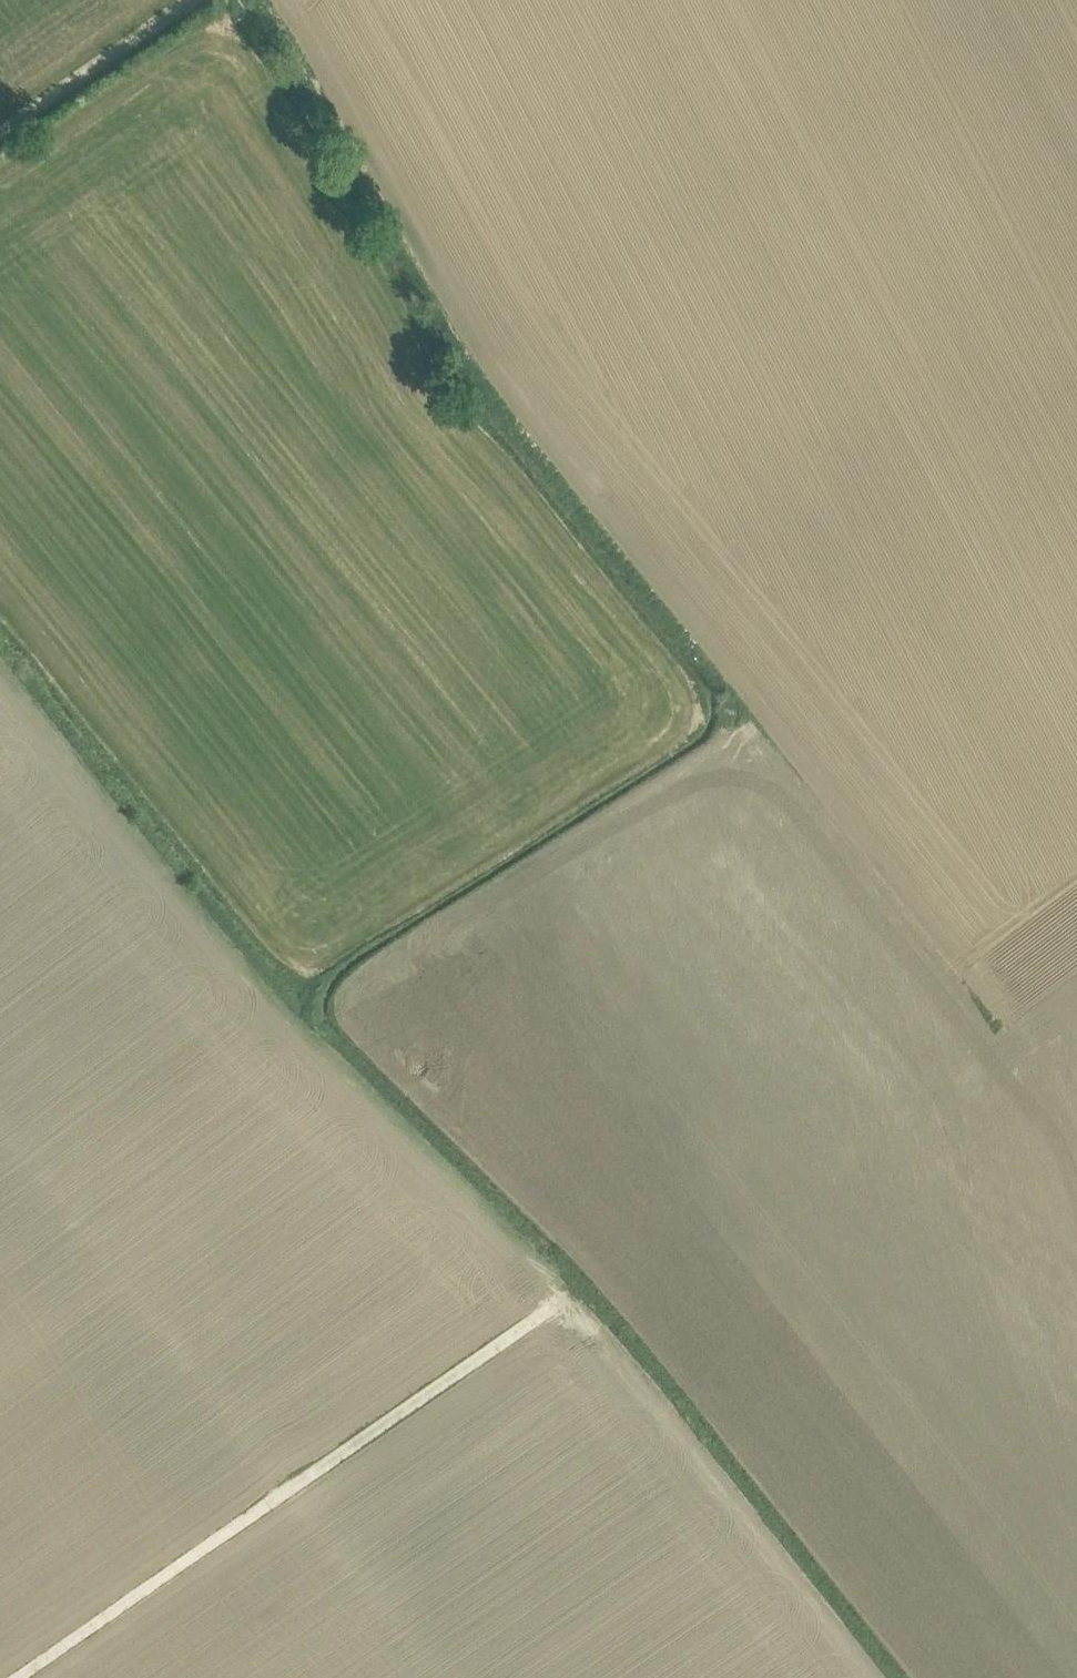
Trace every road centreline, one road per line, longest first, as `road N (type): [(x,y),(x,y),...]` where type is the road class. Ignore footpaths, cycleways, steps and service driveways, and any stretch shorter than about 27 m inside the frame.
road 1 (track): [(195,0),(0,137)]

